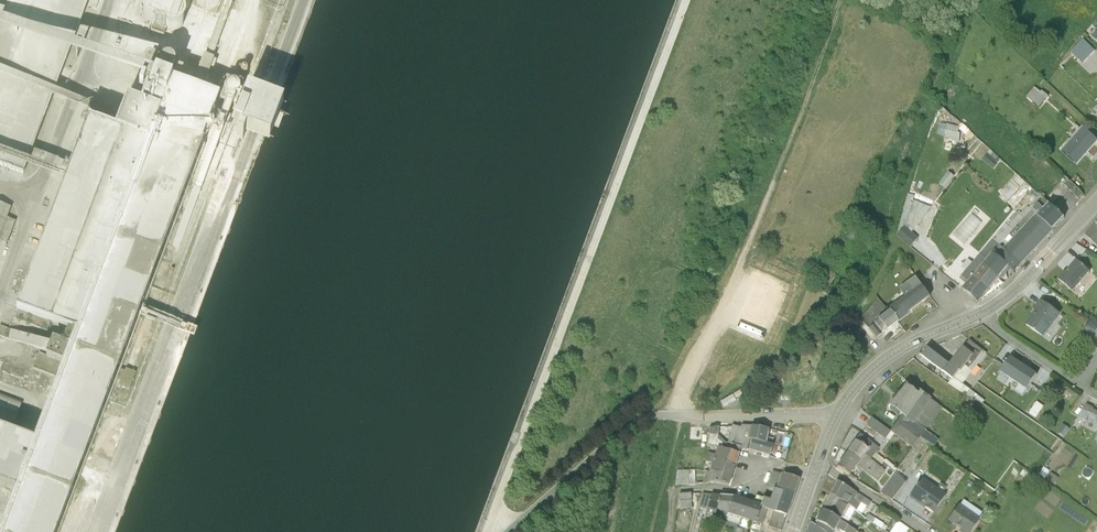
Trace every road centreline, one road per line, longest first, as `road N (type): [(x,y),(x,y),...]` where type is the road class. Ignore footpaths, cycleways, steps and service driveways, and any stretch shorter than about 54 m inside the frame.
road 1 (track): [(848,2),(682,391),(681,417)]
road 2 (unclassified): [(832,419),(651,418),(512,531)]
road 3 (tertiary): [(980,316),(893,355),(832,419)]
road 4 (tertiary): [(1096,204),(1011,296),(980,316)]
road 5 (residential): [(815,470),(921,531)]
road 6 (residential): [(980,316),(1080,386)]

